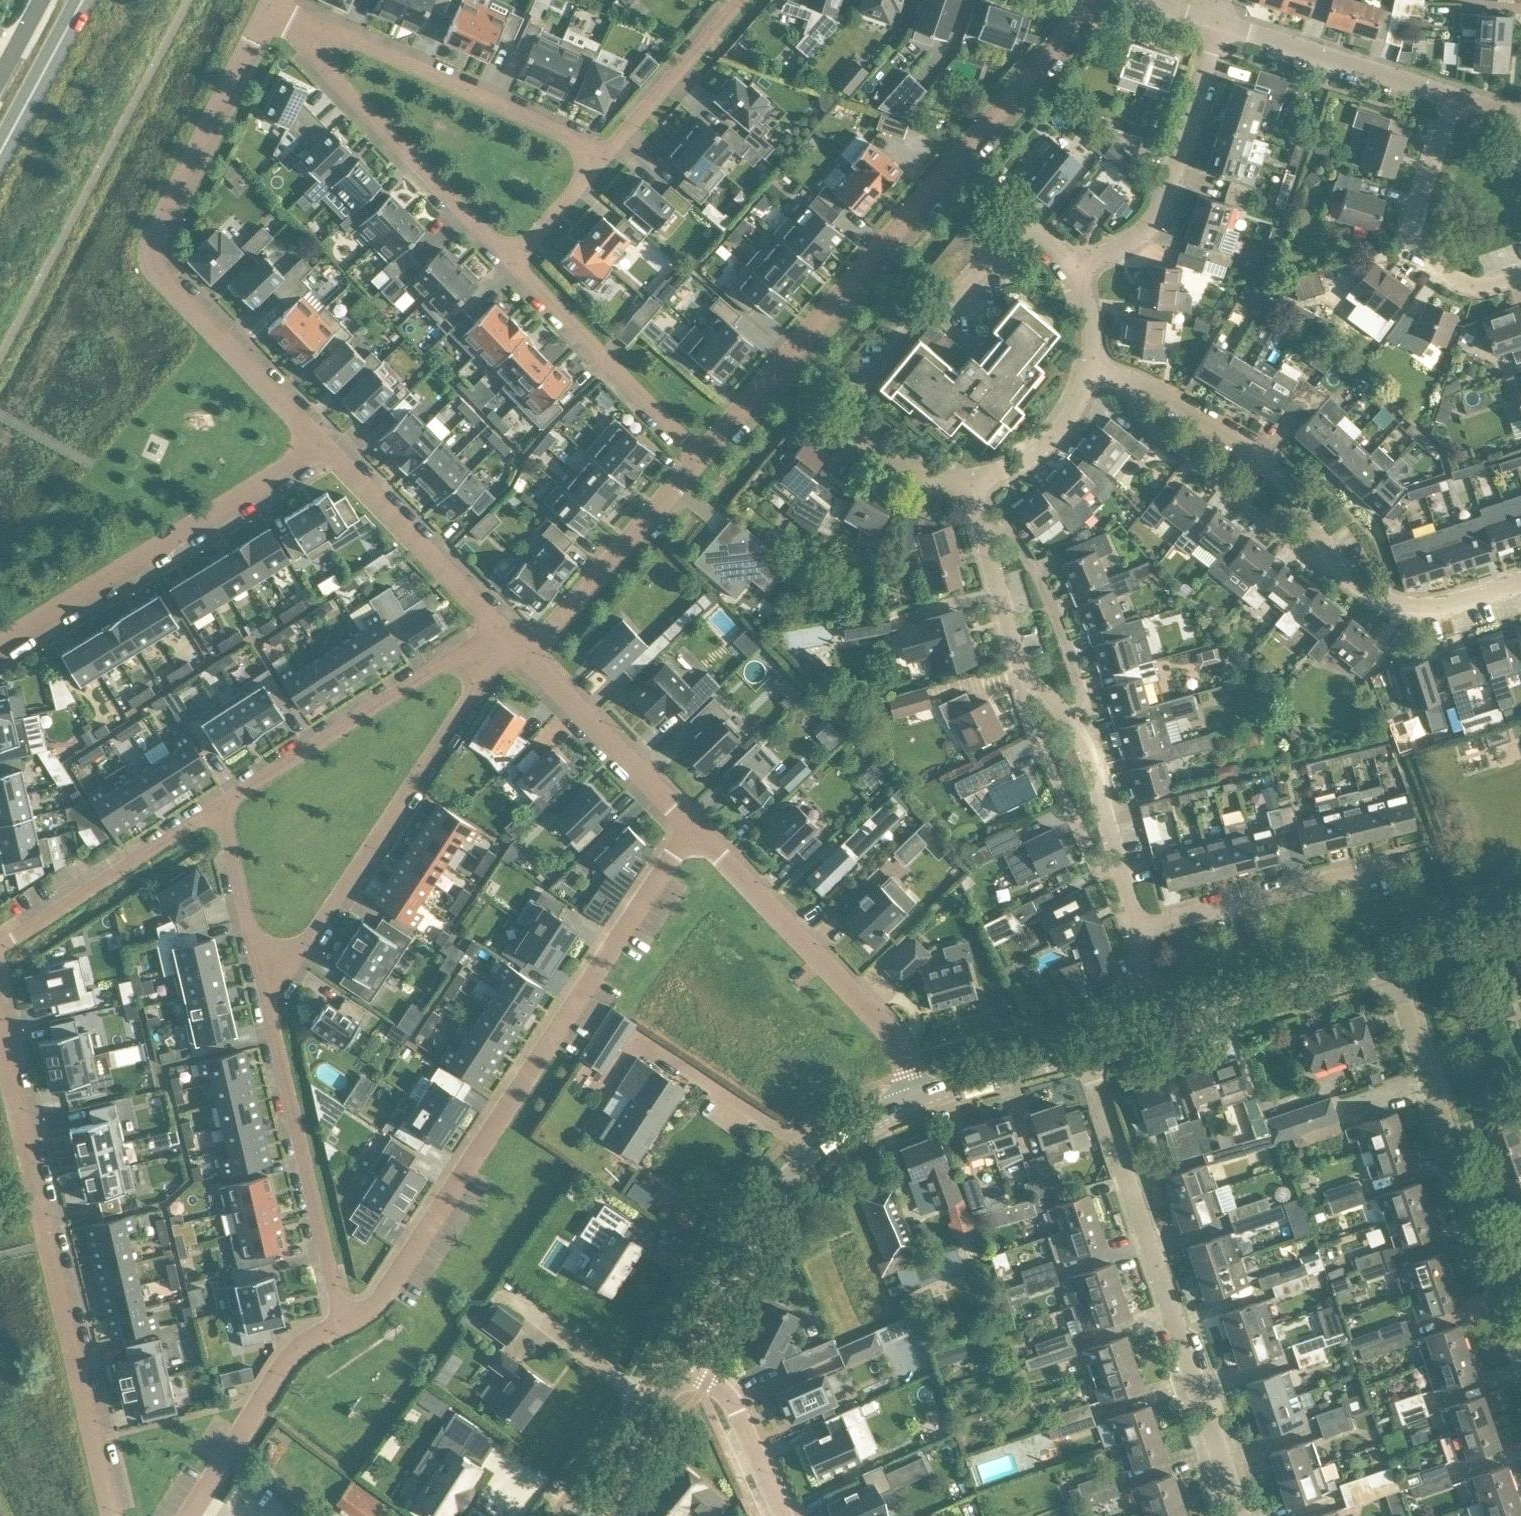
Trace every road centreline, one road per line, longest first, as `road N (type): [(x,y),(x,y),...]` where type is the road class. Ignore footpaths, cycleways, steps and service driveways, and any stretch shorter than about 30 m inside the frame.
road 1 (residential): [(1094,0),(699,457)]
road 2 (residential): [(383,1301),(690,828)]
road 3 (residential): [(268,8),(148,248),(173,294),(313,442)]
road 4 (residential): [(110,1515),(0,1033)]
road 5 (residential): [(1243,1515),(1088,1048)]
road 6 (residential): [(1072,268),(1036,232),(1007,235),(945,309),(925,312),(857,393),(847,418),(863,443),(908,469),(967,477)]
road 7 (residential): [(260,976),(291,961),(310,937),(500,635)]
road 8 (residential): [(1520,1344),(1392,965)]
road 9 (residential): [(0,637),(313,442)]
road 10 (tertiary): [(680,1363),(749,1229),(787,1181),(842,1130),(913,1097)]
road 11 (residential): [(260,976),(345,1322)]
road 12 (residential): [(690,828),(889,1031),(913,1097)]
road 13 (residential): [(500,635),(220,806)]
road 14 (residential): [(605,153),(357,39),(323,42)]
road 15 (residential): [(1072,268),(1135,237),(1162,208),(1218,23)]
road 16 (residential): [(1138,930),(1423,858)]
road 17 (residential): [(323,42),(333,77),(511,261)]
road 18 (residential): [(1127,377),(1137,410),(1159,433),(1304,552),(1334,560)]
road 19 (residential): [(1334,560),(1254,454),(1127,377)]
road 20 (residential): [(1520,272),(1480,284),(1463,280),(1412,237),(1452,96)]
road 21 (residential): [(511,261),(699,457)]
road 22 (residential): [(313,442),(500,635)]
road 23 (residential): [(699,457),(525,660)]
road 24 (residential): [(220,806),(0,942)]
road 25 (residential): [(345,1322),(292,1356),(196,1515)]
road 26 (residential): [(1452,96),(1218,23)]
road 27 (residential): [(1070,722),(1081,689),(1043,584),(1010,528),(979,524)]
road 28 (tertiary): [(1163,1027),(1392,965)]
road 29 (residential): [(525,660),(690,828)]
road 30 (residential): [(1026,676),(1028,720),(1088,846),(1100,865),(1120,866)]
road 31 (residential): [(1520,583),(1445,606),(1410,608),(1367,595),(1334,560)]
road 32 (residential): [(605,153),(737,0)]
road 33 (residential): [(680,1363),(737,1411),(784,1515)]
road 34 (tertiary): [(577,1515),(680,1363)]
road 35 (residential): [(967,477),(992,476),(1027,458),(1061,426),(1093,361)]
road 36 (tertiary): [(913,1097),(1088,1048)]
road 37 (residential): [(220,806),(260,976)]
road 38 (tertiary): [(83,0),(0,153)]
road 39 (residential): [(1026,676),(979,524)]
road 40 (residential): [(1120,866),(1070,722)]
road 41 (residential): [(511,261),(605,153)]
road 42 (tertiary): [(1392,965),(1520,927)]

